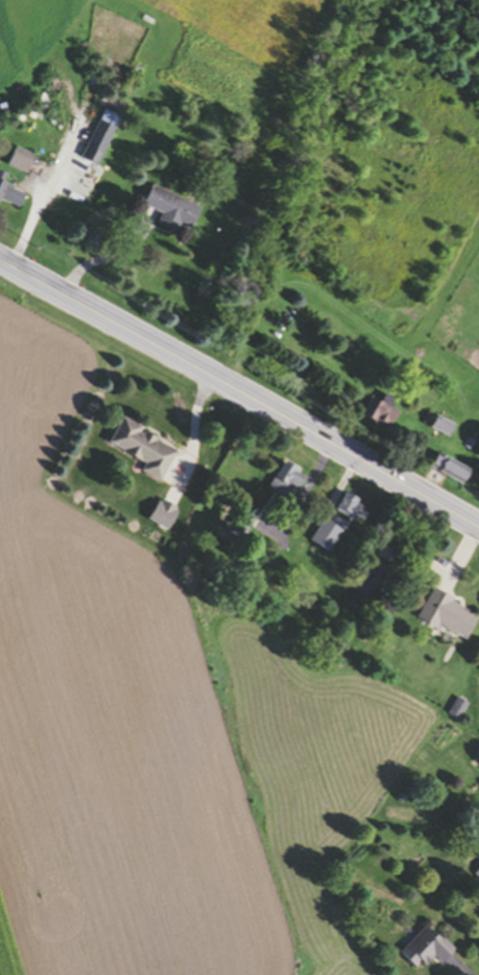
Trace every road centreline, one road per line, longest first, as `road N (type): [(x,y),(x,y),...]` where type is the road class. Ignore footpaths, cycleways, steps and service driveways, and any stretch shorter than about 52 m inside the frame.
road 1 (secondary): [(478,526),(0,259)]

